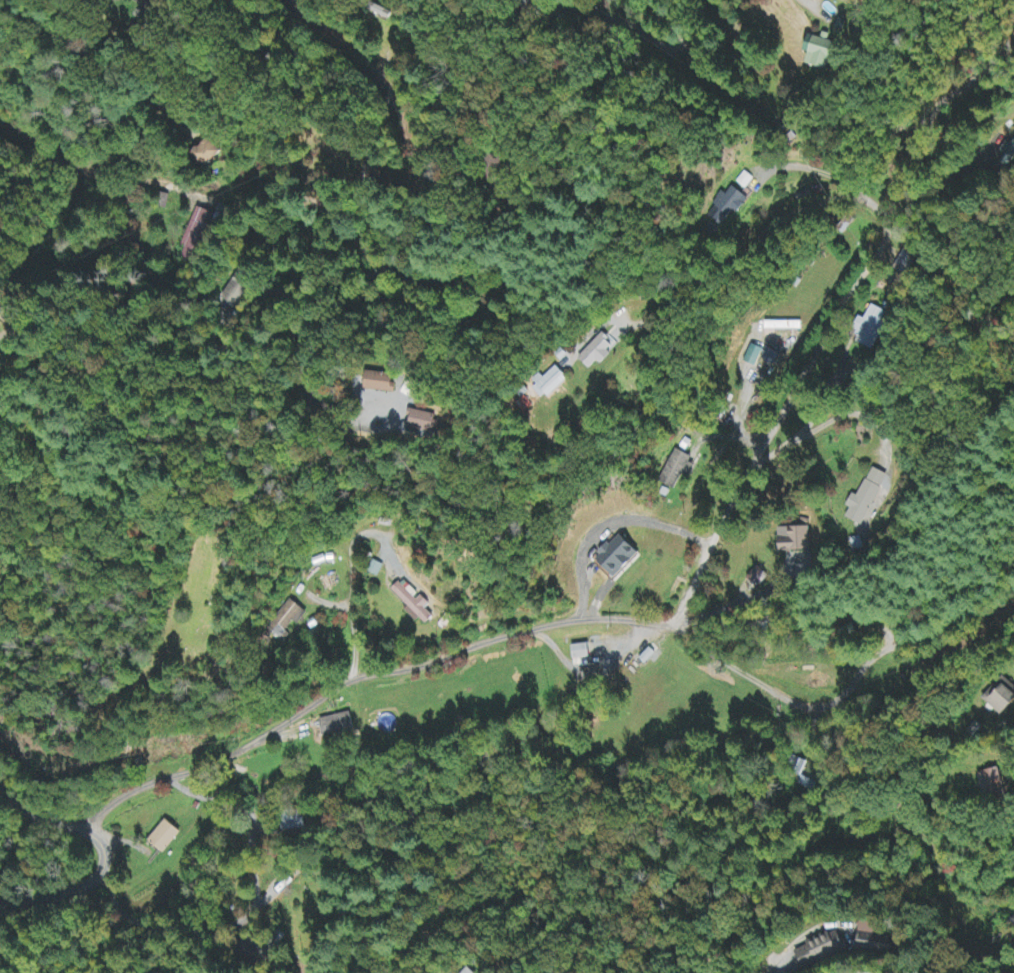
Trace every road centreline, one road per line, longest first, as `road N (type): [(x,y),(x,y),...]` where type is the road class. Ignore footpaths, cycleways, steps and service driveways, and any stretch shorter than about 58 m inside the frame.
road 1 (residential): [(83,836),(137,784),(372,672),(674,623),(704,654),(833,664),(1013,619)]
road 2 (residential): [(1013,712),(939,765),(889,774),(775,922),(716,966),(505,968)]
road 3 (residential): [(674,623),(879,243),(836,189),(759,178)]
road 4 (residential): [(277,214),(219,215),(161,190),(106,186),(36,148),(0,112)]
road 5 (residential): [(277,214),(160,51),(107,0)]
road 6 (residential): [(0,910),(81,902),(112,857),(0,789)]
road 7 (residential): [(0,310),(48,302),(148,391),(222,393)]
road 8 (residential): [(222,393),(262,380),(288,302),(290,254),(277,214)]

